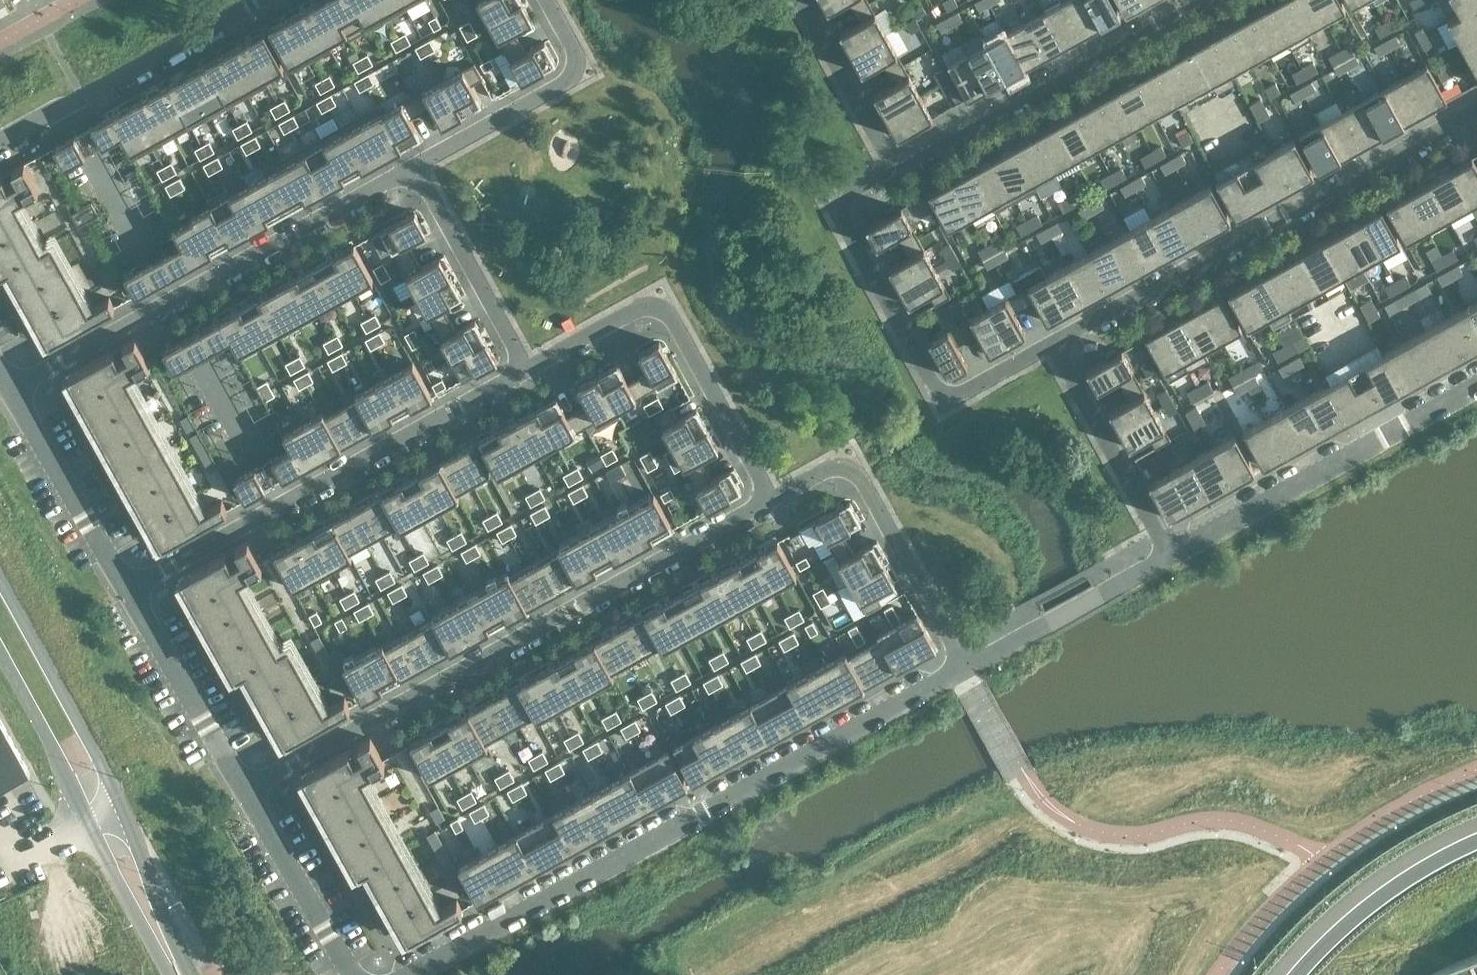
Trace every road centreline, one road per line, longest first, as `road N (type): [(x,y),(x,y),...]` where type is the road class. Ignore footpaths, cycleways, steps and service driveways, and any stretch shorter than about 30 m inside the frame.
road 1 (residential): [(409,974),(966,666)]
road 2 (residential): [(770,499),(246,789)]
road 3 (residential): [(1058,348),(1476,113)]
road 4 (residential): [(413,165),(9,388)]
road 5 (residential): [(127,589),(529,371)]
road 6 (secondary): [(190,974),(119,802),(0,580)]
road 7 (residential): [(897,171),(853,196),(847,218),(937,387),(962,397),(1058,348)]
road 8 (secondary): [(0,652),(171,974)]
road 9 (residential): [(529,371),(657,308),(770,499)]
road 10 (residential): [(1204,0),(897,171)]
road 11 (residential): [(1476,390),(1173,553)]
road 12 (residential): [(966,666),(851,470),(825,469),(770,499)]
road 13 (residential): [(0,140),(257,0)]
road 14 (residential): [(550,0),(577,55),(574,74),(413,165)]
road 15 (residential): [(529,371),(413,165)]
road 16 (residential): [(966,666),(1173,553)]
road 17 (residential): [(1173,553),(1058,348)]
road 18 (residential): [(9,388),(127,589)]
road 19 (residential): [(127,589),(246,789)]
road 20 (motorway): [(1476,841),(1364,910),(1297,974)]
road 21 (residential): [(246,789),(353,974)]
road 22 (residential): [(897,171),(804,0)]

